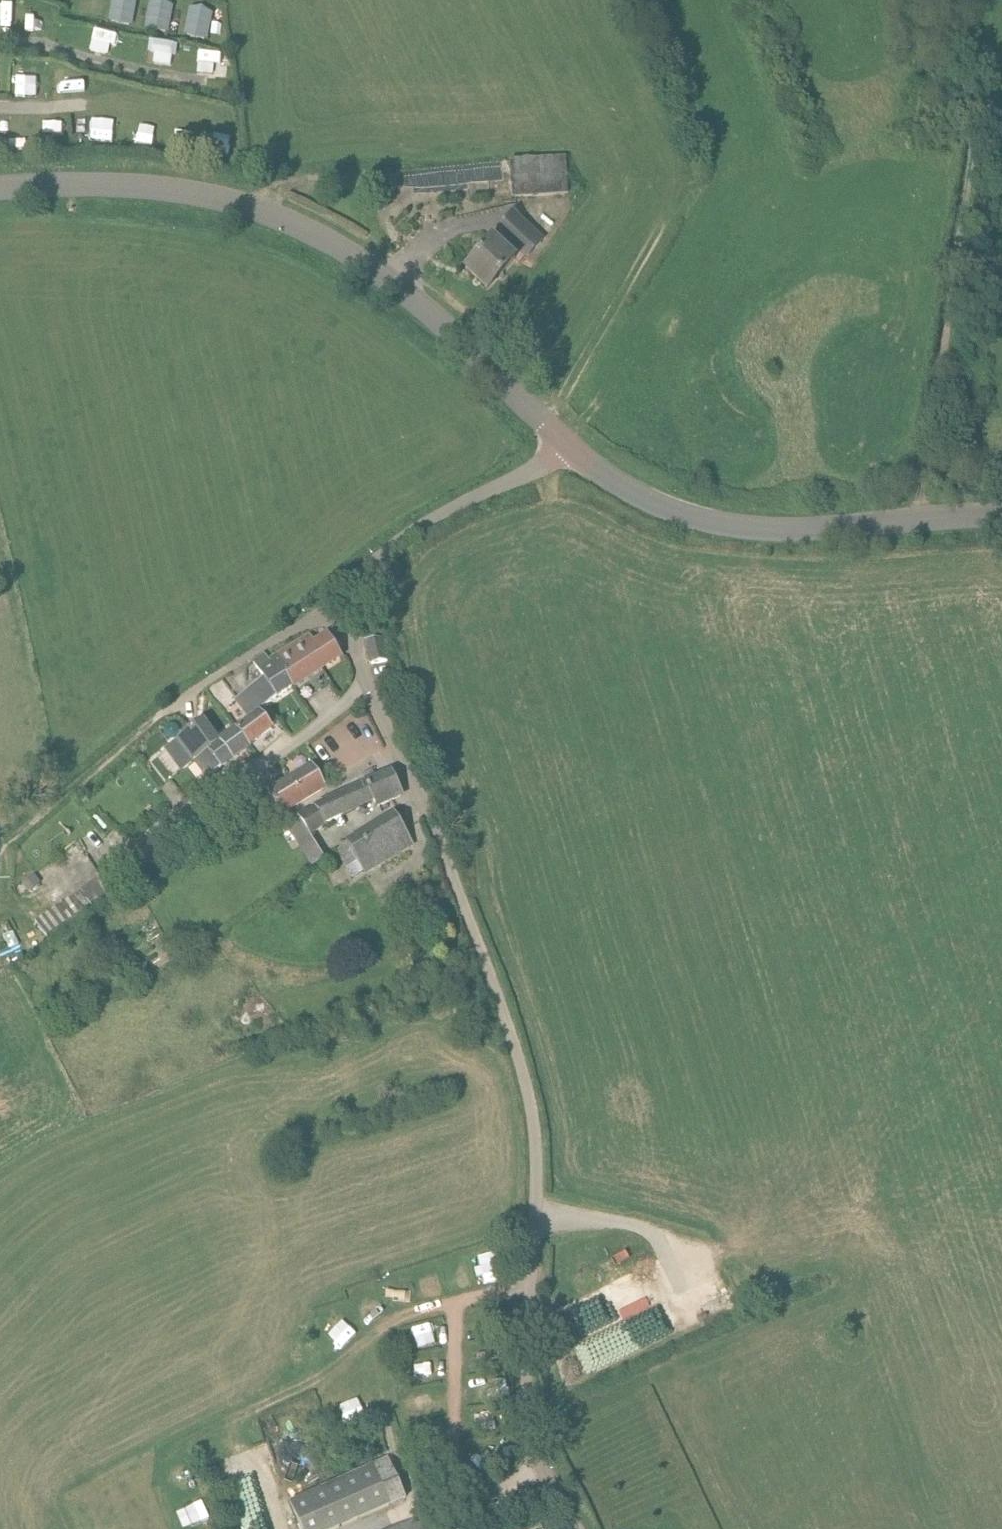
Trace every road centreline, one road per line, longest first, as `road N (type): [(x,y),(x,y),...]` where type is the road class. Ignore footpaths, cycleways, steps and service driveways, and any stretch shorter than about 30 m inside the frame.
road 1 (unclassified): [(576,1528),(541,1462),(527,1409),(538,1181),(527,1086),(354,636)]
road 2 (tertiary): [(566,443),(406,293),(304,226),(188,190),(0,185)]
road 3 (track): [(915,519),(974,142),(945,0)]
road 4 (tertiary): [(1001,514),(798,529),(722,523),(625,488),(566,443)]
road 5 (unclassified): [(374,563),(423,522),(531,470),(566,443)]
road 6 (unclassified): [(168,708),(318,615)]

